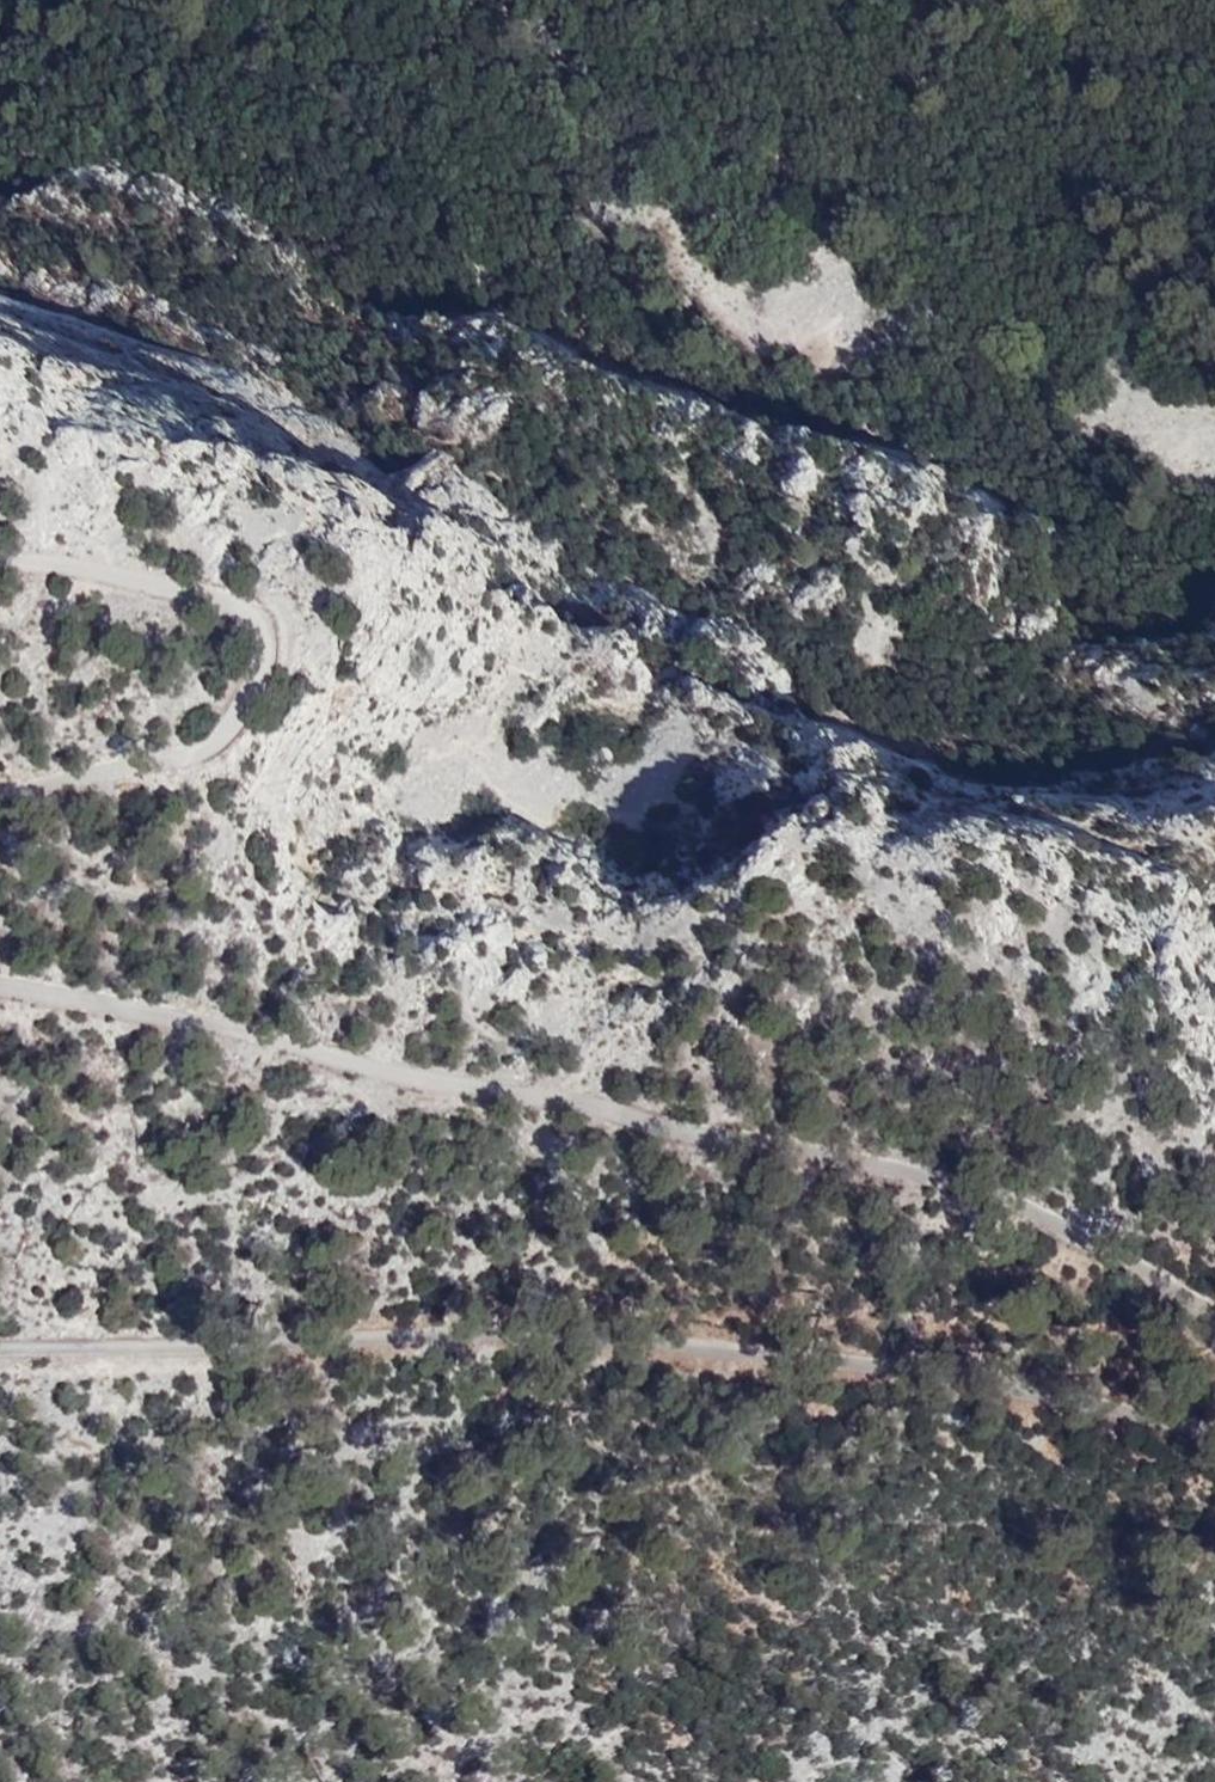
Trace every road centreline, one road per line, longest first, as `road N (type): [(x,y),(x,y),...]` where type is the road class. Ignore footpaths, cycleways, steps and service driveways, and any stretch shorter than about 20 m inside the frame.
road 1 (unclassified): [(1214,1302),(1039,1194),(0,990)]
road 2 (unclassified): [(0,1358),(571,1321),(983,1356),(1214,1419)]
road 3 (unclassified): [(0,796),(187,761),(232,734),(274,671),(272,632),(235,601),(0,560)]

